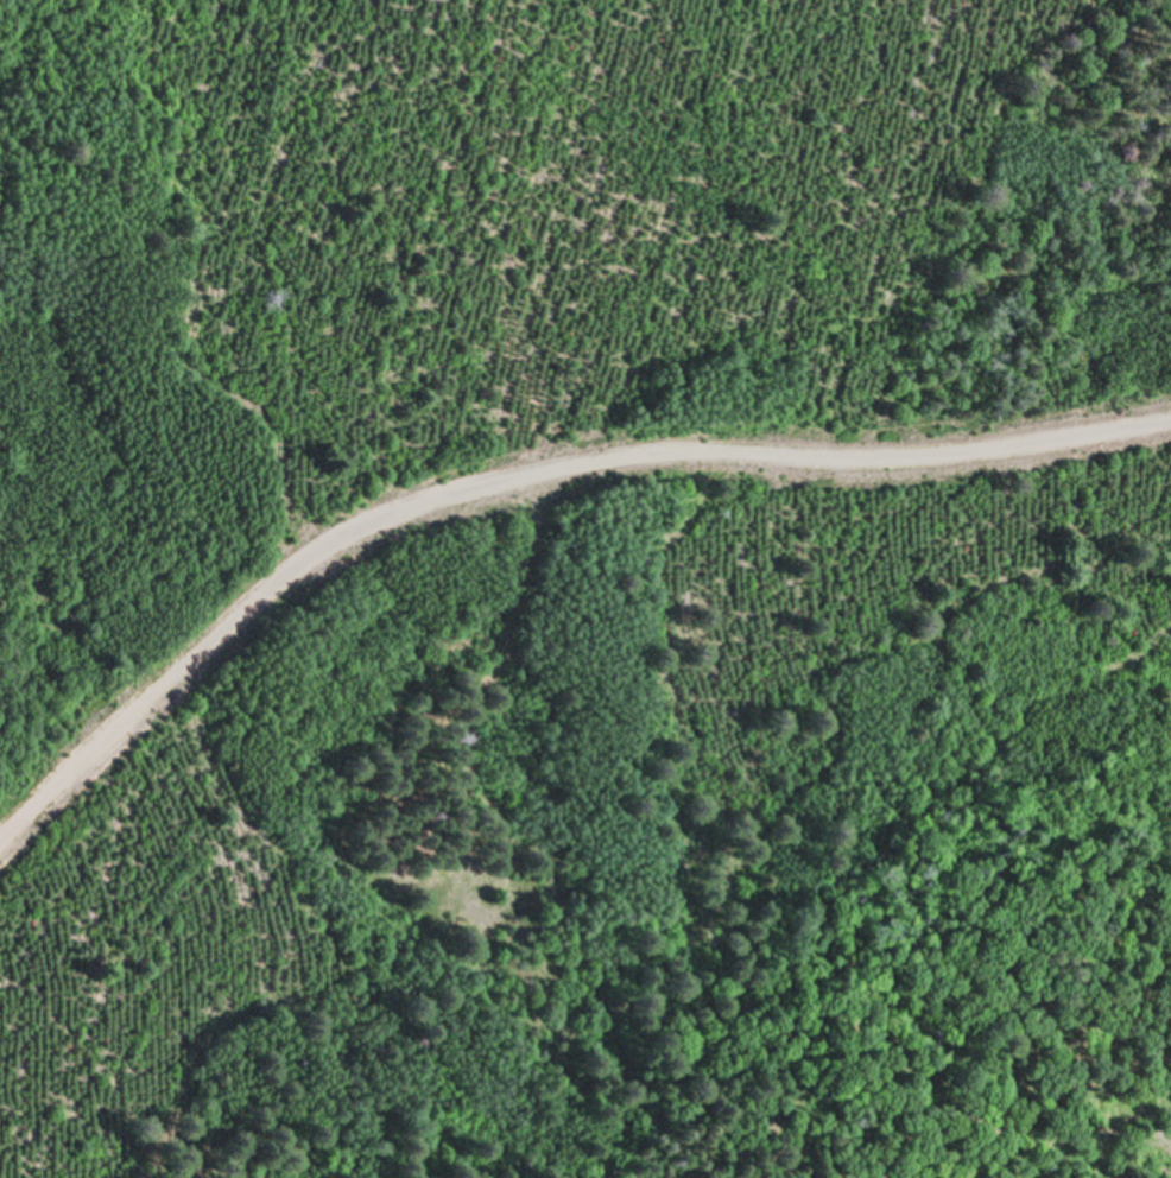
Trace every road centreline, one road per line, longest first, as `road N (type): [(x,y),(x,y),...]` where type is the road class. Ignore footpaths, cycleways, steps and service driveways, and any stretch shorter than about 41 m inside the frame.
road 1 (residential): [(1170,423),(939,462),(644,457),(466,490),(361,527),(201,647),(0,835)]

